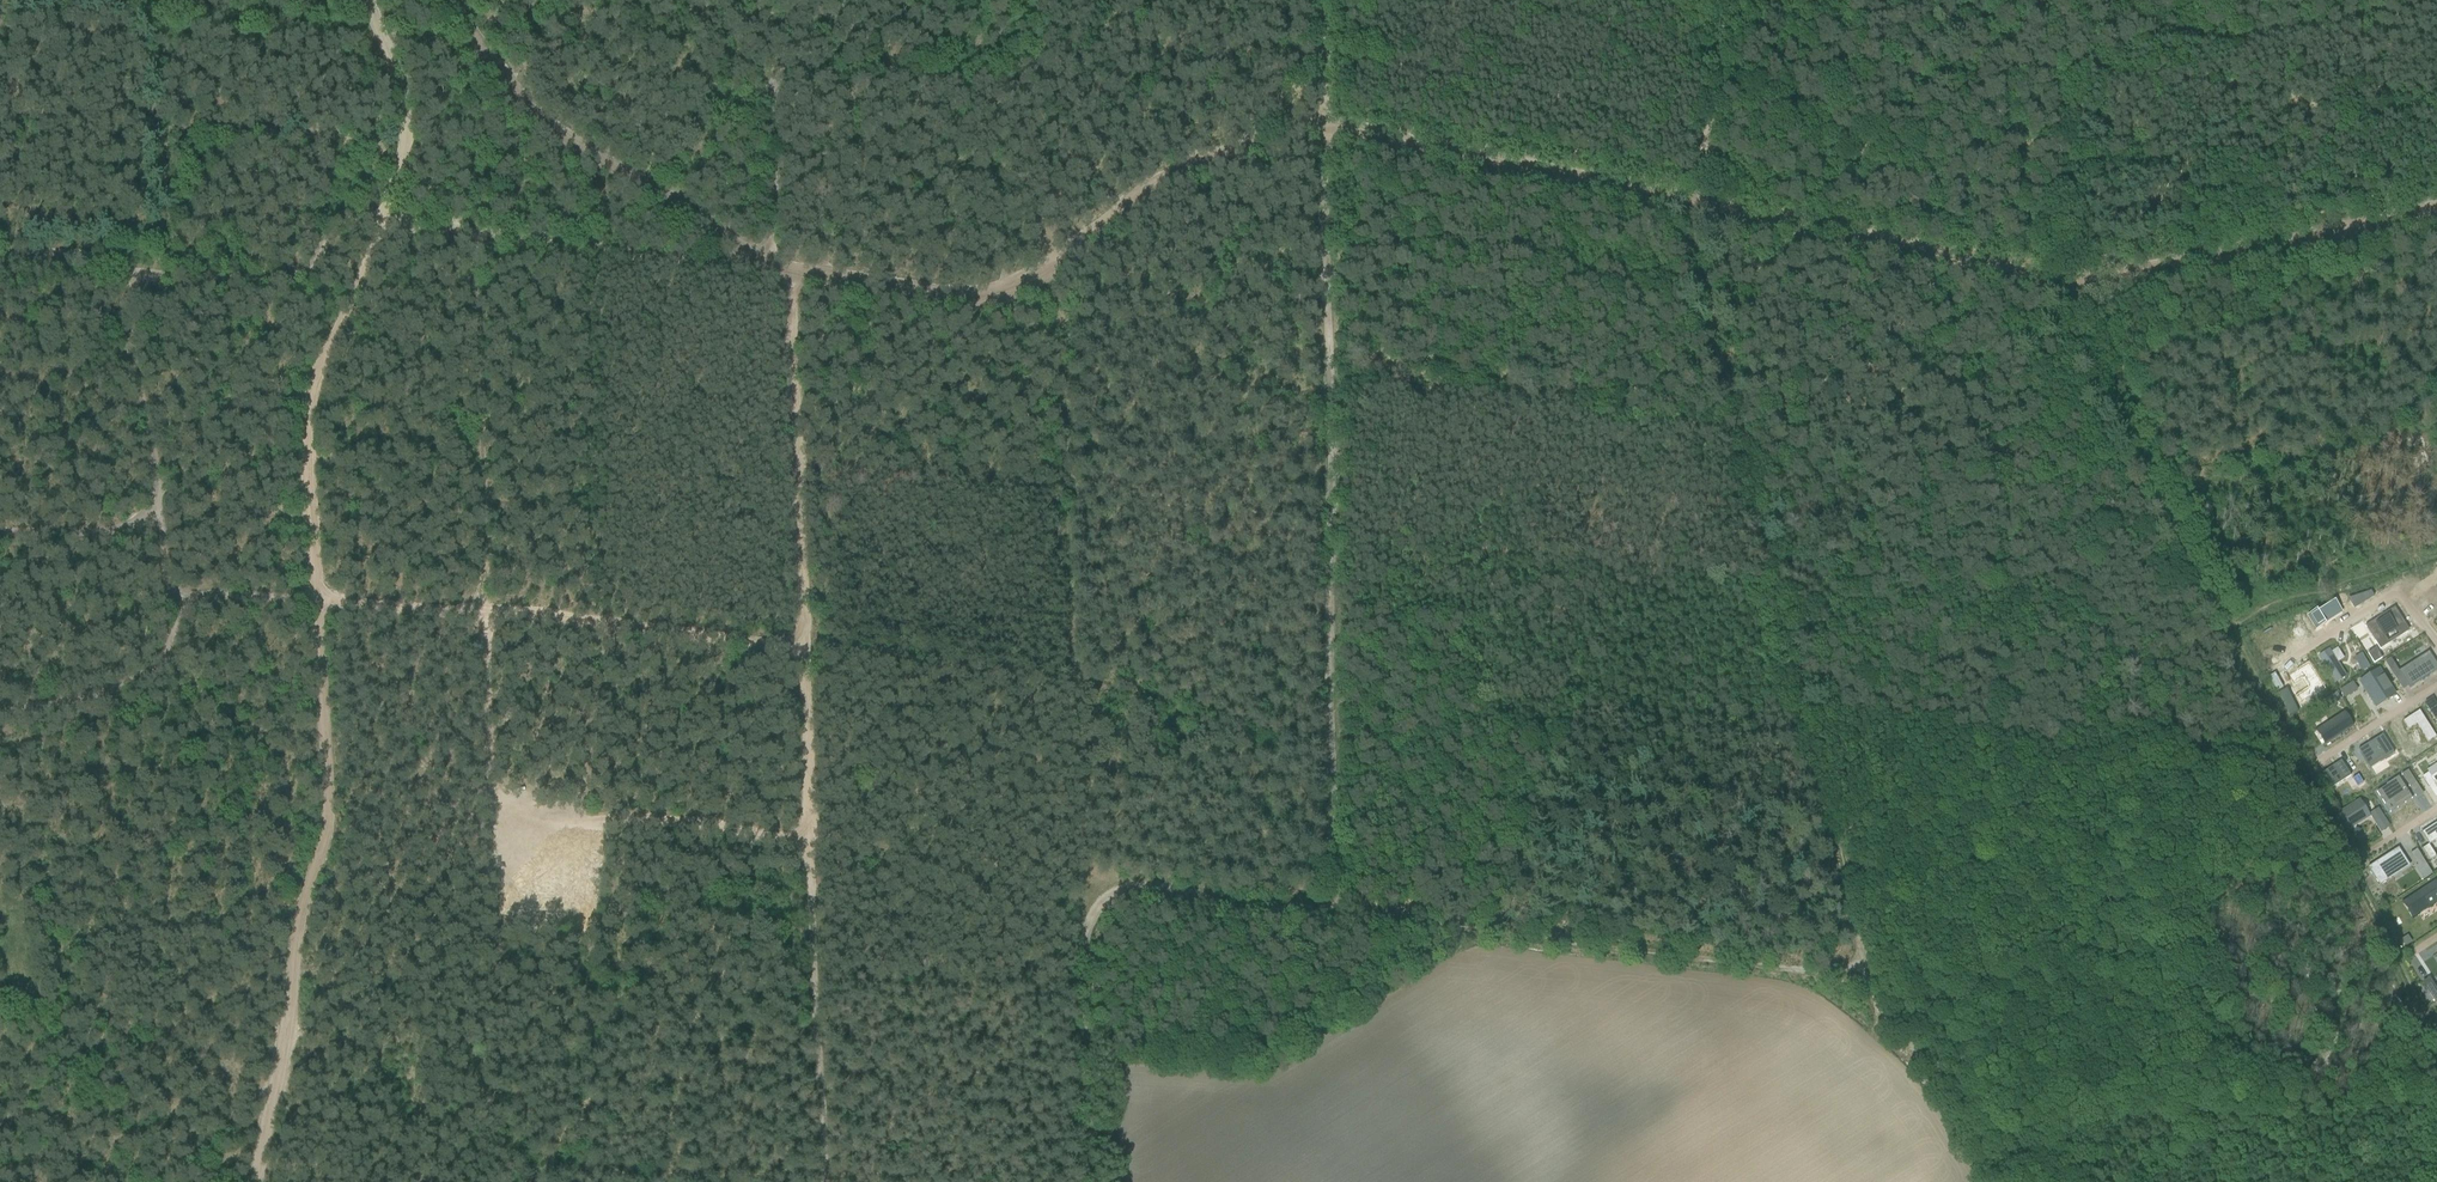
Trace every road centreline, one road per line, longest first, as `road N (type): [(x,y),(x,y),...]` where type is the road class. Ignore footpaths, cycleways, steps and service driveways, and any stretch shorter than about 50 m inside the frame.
road 1 (track): [(116,265),(305,277),(351,223),(992,298),(1163,173),(1287,119),(1323,123)]
road 2 (track): [(805,825),(527,804),(486,785),(470,604),(172,584),(116,265),(0,256)]
road 3 (track): [(256,1181),(323,805),(306,598),(306,386),(365,285),(388,227),(399,114),(370,0)]
road 4 (track): [(1323,123),(2076,278),(2436,193)]
road 5 (track): [(1865,970),(1693,203),(1721,0)]
road 6 (track): [(2212,1068),(1945,1086),(1865,970),(1328,910)]
road 7 (track): [(819,1181),(780,273)]
road 8 (track): [(1323,123),(1328,910)]
road 9 (track): [(1328,910),(1084,892),(1085,1181)]
road 10 (track): [(443,0),(511,112),(764,271)]
road 11 (track): [(1680,0),(1886,76),(2071,75)]
road 12 (track): [(470,604),(797,639)]
road 13 (track): [(2068,0),(2076,278)]
road 14 (track): [(0,533),(162,524)]

